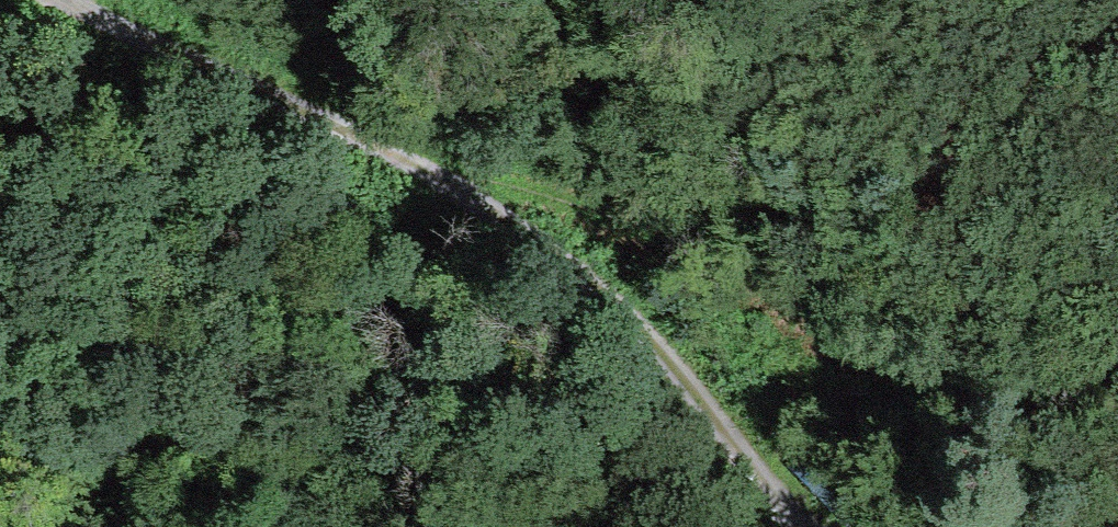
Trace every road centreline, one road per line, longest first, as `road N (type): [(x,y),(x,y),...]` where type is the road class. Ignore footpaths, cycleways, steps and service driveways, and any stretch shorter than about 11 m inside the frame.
road 1 (track): [(824,526),(676,368),(540,249),(415,169),(73,0)]
road 2 (track): [(415,169),(681,232),(928,385),(1020,404),(1117,394)]

